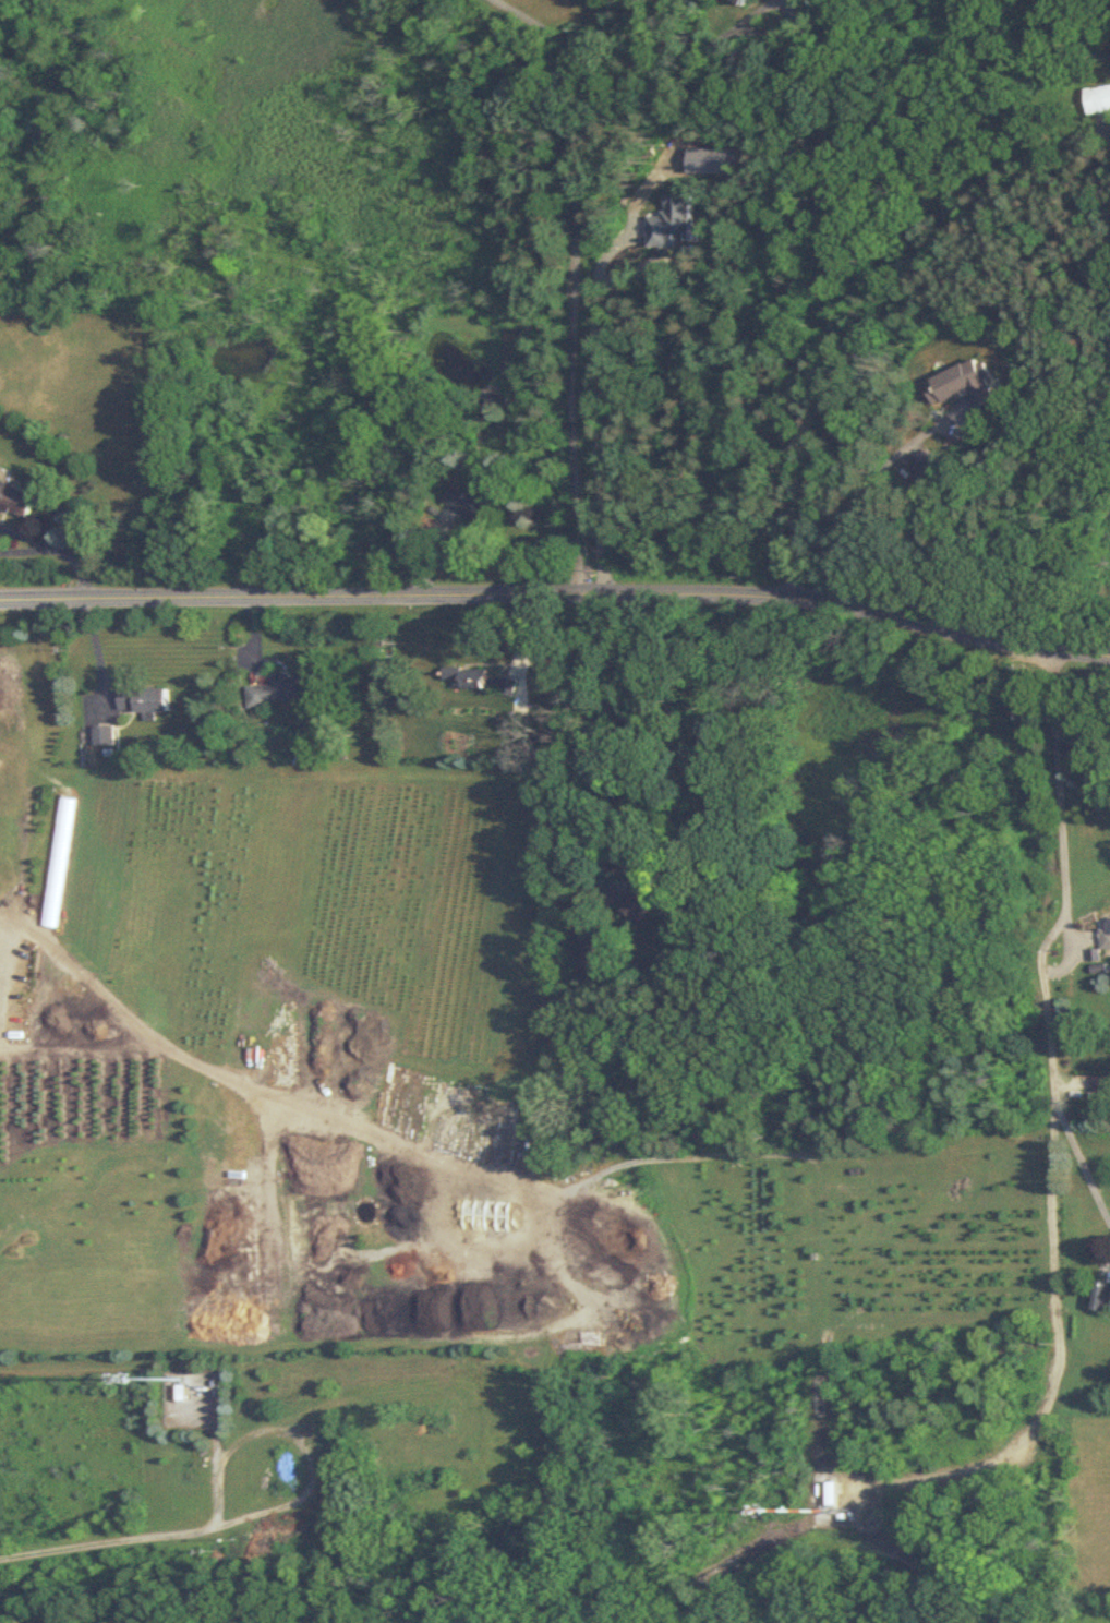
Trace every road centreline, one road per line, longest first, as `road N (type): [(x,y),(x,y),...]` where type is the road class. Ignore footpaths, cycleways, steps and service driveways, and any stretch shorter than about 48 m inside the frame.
road 1 (residential): [(0,603),(731,596),(811,602),(1109,657)]

